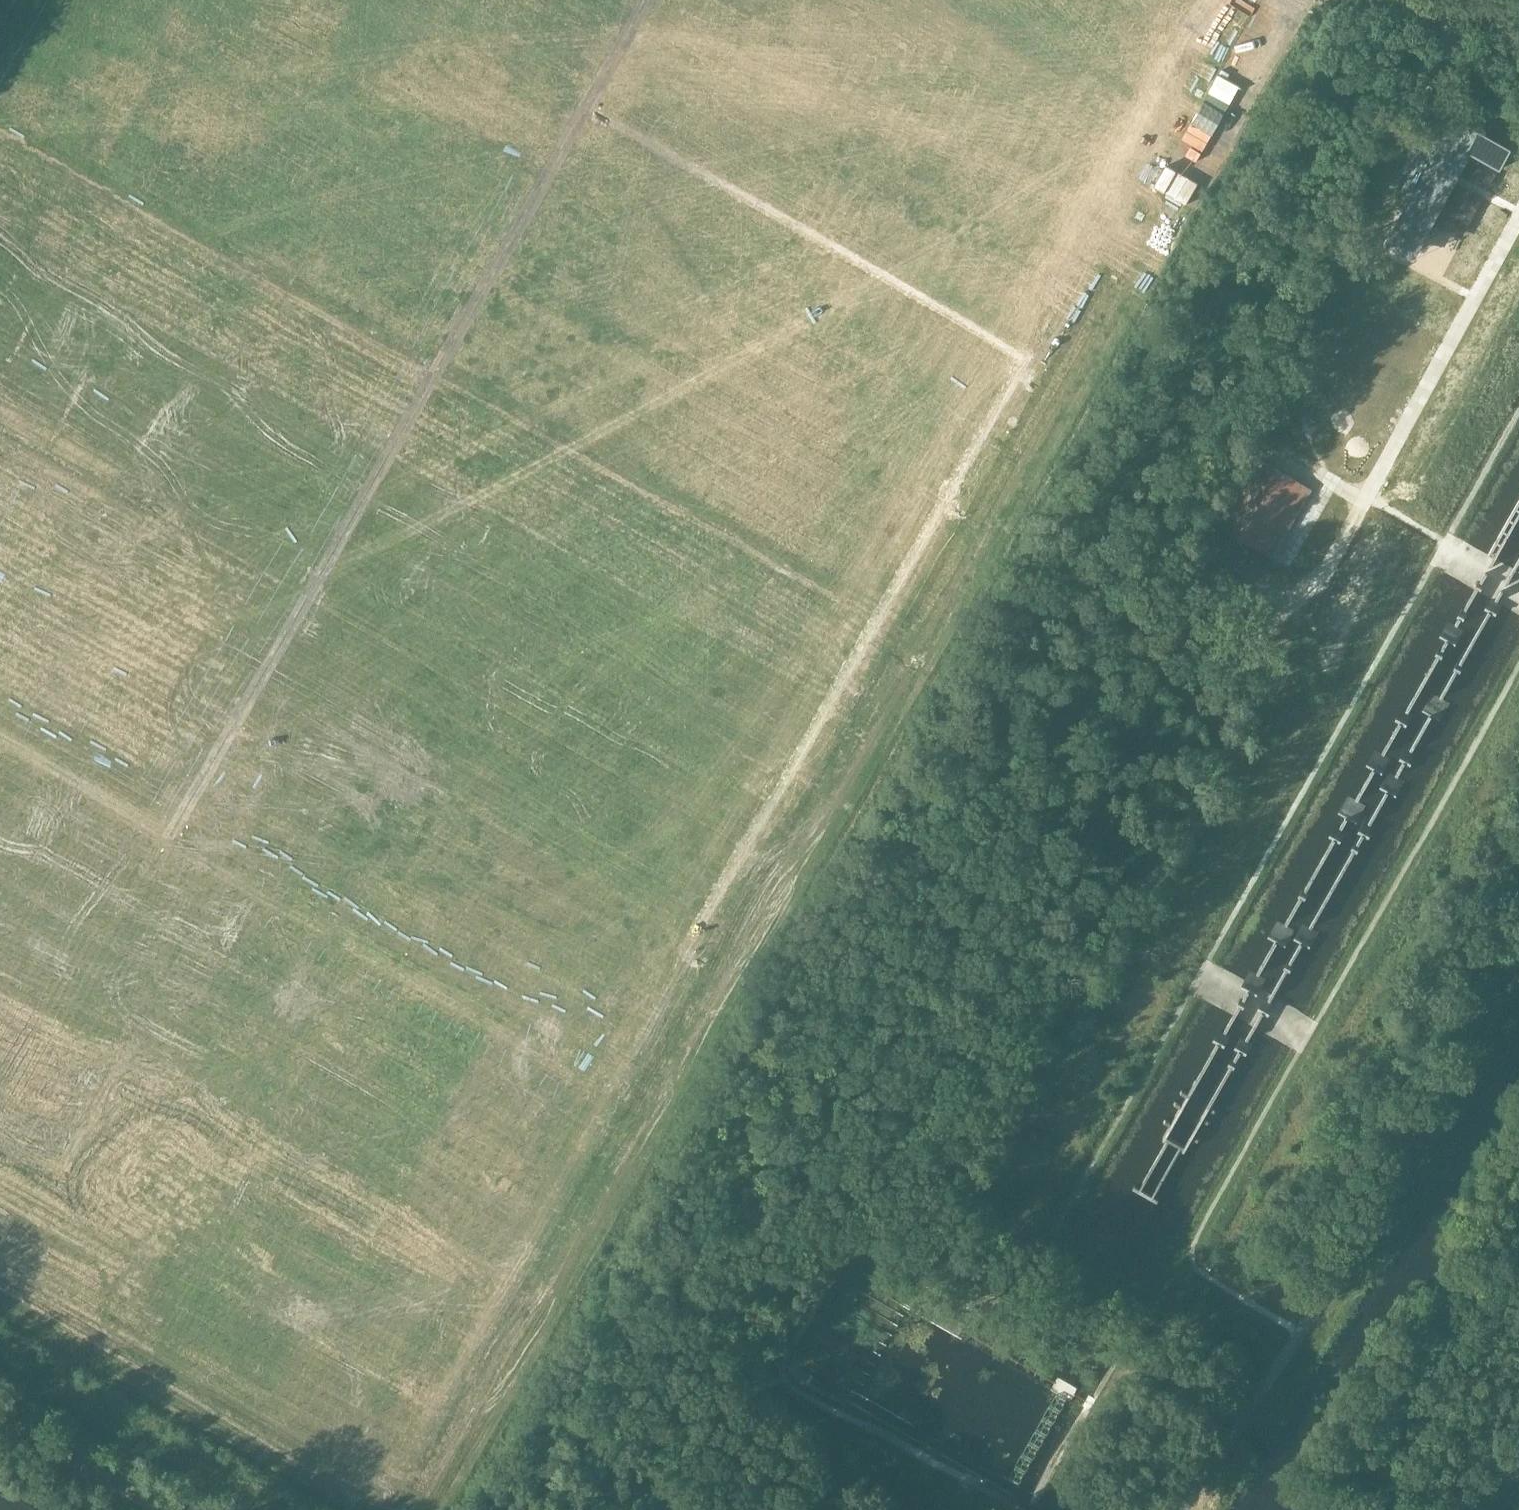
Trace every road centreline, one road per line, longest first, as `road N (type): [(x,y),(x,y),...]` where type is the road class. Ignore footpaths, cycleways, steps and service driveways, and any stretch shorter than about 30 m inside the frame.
road 1 (unclassified): [(1186,1509),(1518,964)]
road 2 (unclassified): [(0,1423),(154,1509)]

